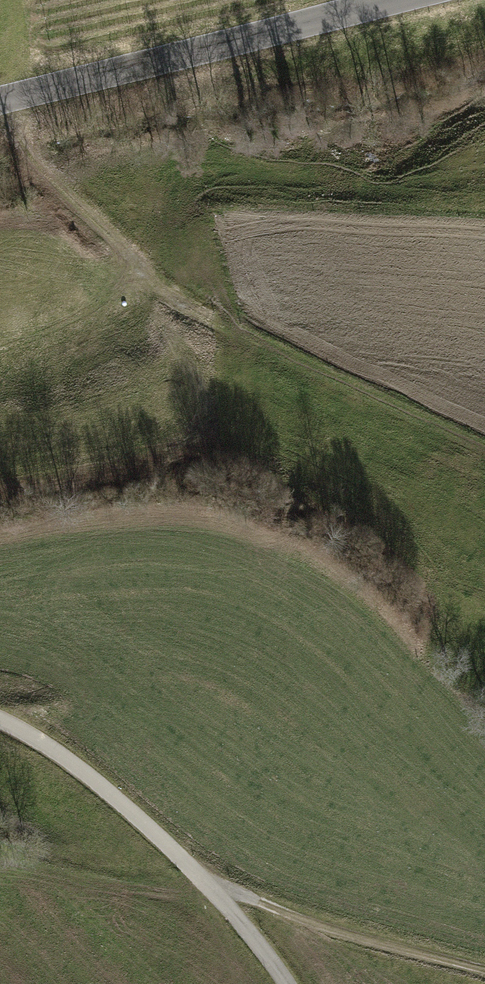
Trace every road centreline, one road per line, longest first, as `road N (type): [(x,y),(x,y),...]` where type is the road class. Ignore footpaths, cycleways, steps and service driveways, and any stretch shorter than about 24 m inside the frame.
road 1 (track): [(484,455),(171,300),(73,209),(0,112)]
road 2 (tertiary): [(0,104),(408,0)]
road 3 (unclassified): [(286,983),(213,888),(147,826),(58,753),(0,720)]
road 4 (track): [(484,972),(213,888)]

